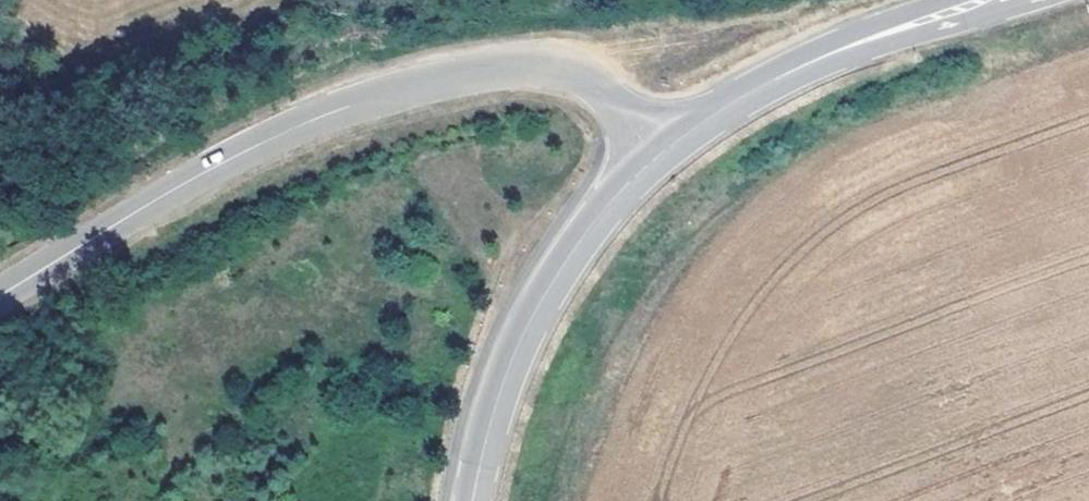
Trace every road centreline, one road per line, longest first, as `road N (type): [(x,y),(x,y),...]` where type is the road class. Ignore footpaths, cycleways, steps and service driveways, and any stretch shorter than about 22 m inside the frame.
road 1 (tertiary): [(656,153),(601,89),(567,70),(530,63),(462,71),(314,116),(222,160),(0,295)]
road 2 (tertiary): [(656,153),(575,244),(525,318),(495,397),(471,500)]
road 3 (tertiary): [(656,153),(805,62),(993,0)]

